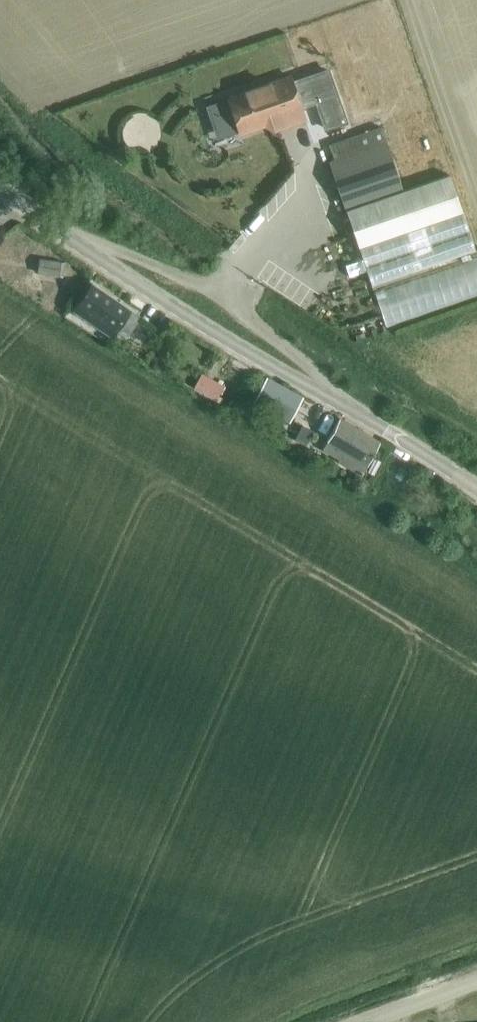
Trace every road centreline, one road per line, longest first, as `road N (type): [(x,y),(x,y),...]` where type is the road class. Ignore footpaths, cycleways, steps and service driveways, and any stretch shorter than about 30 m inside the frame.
road 1 (unclassified): [(476,488),(218,334),(0,187)]
road 2 (unclassified): [(363,1021),(476,979)]

